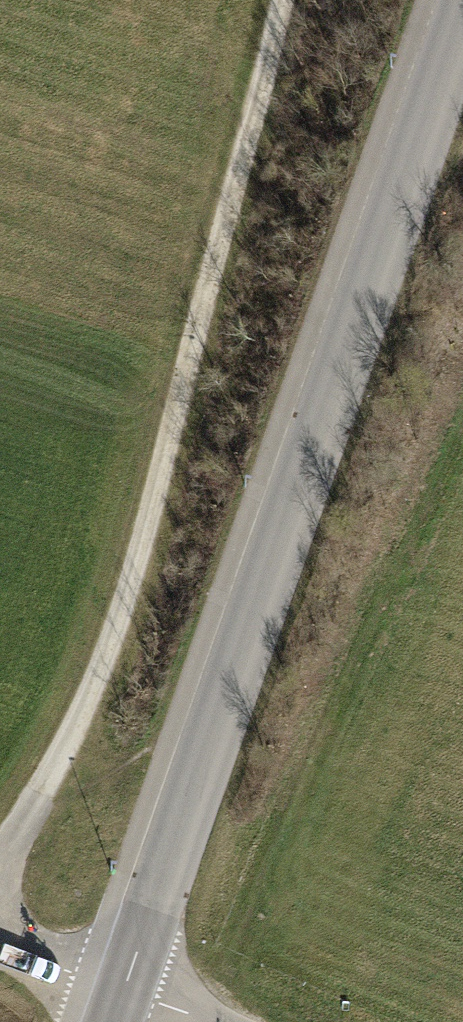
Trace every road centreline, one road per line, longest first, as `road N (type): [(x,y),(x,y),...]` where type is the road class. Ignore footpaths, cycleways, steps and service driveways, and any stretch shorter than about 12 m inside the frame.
road 1 (residential): [(462,32),(125,990)]
road 2 (track): [(0,857),(107,652),(282,0)]
road 3 (unclassified): [(0,947),(125,990)]

